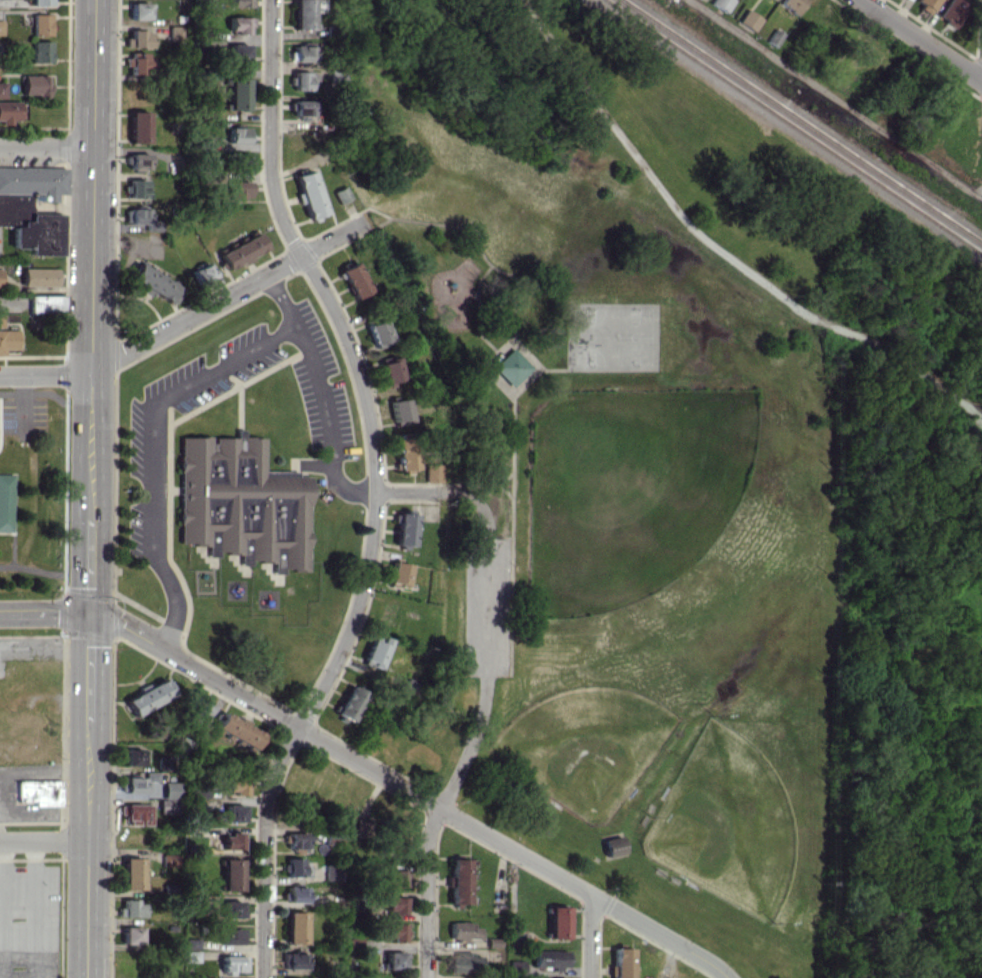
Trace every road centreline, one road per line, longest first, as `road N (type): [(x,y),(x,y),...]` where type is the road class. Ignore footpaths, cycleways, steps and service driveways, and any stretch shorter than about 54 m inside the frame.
road 1 (tertiary): [(97,0),(91,618)]
road 2 (residential): [(376,491),(464,494),(487,520),(483,711),(429,835),(427,977)]
road 3 (residential): [(299,727),(727,977)]
road 4 (residential): [(0,375),(93,375),(378,214)]
road 5 (tertiary): [(91,618),(88,977)]
road 6 (residential): [(272,0),(274,190),(302,255)]
road 7 (residential): [(262,977),(264,815),(299,727)]
road 8 (residential): [(376,491),(356,615),(299,727)]
road 9 (residential): [(376,491),(357,367),(302,255)]
road 10 (residential): [(91,618),(114,623),(299,727)]
road 11 (residential): [(865,0),(981,80)]

